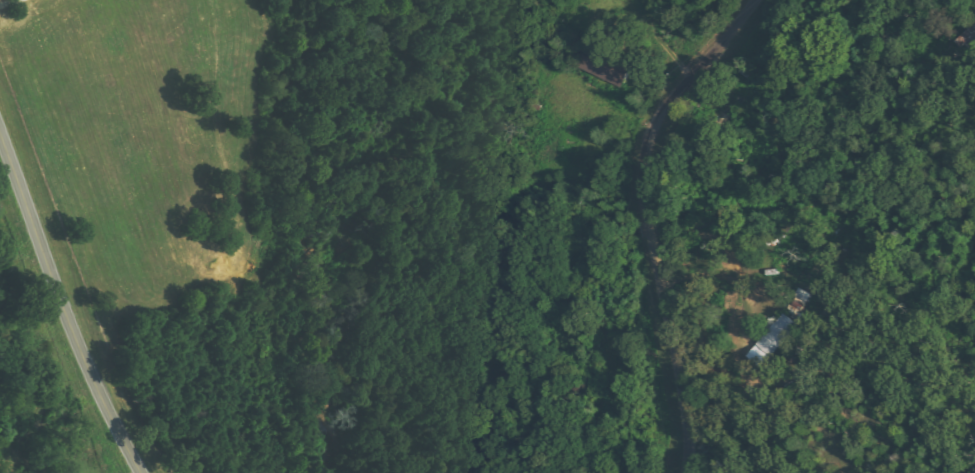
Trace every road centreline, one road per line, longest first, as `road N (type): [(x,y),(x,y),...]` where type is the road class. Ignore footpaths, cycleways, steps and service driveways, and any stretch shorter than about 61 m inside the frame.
road 1 (residential): [(685,472),(686,422),(645,162),(652,126),(755,0)]
road 2 (secondary): [(144,472),(96,382),(0,126)]

